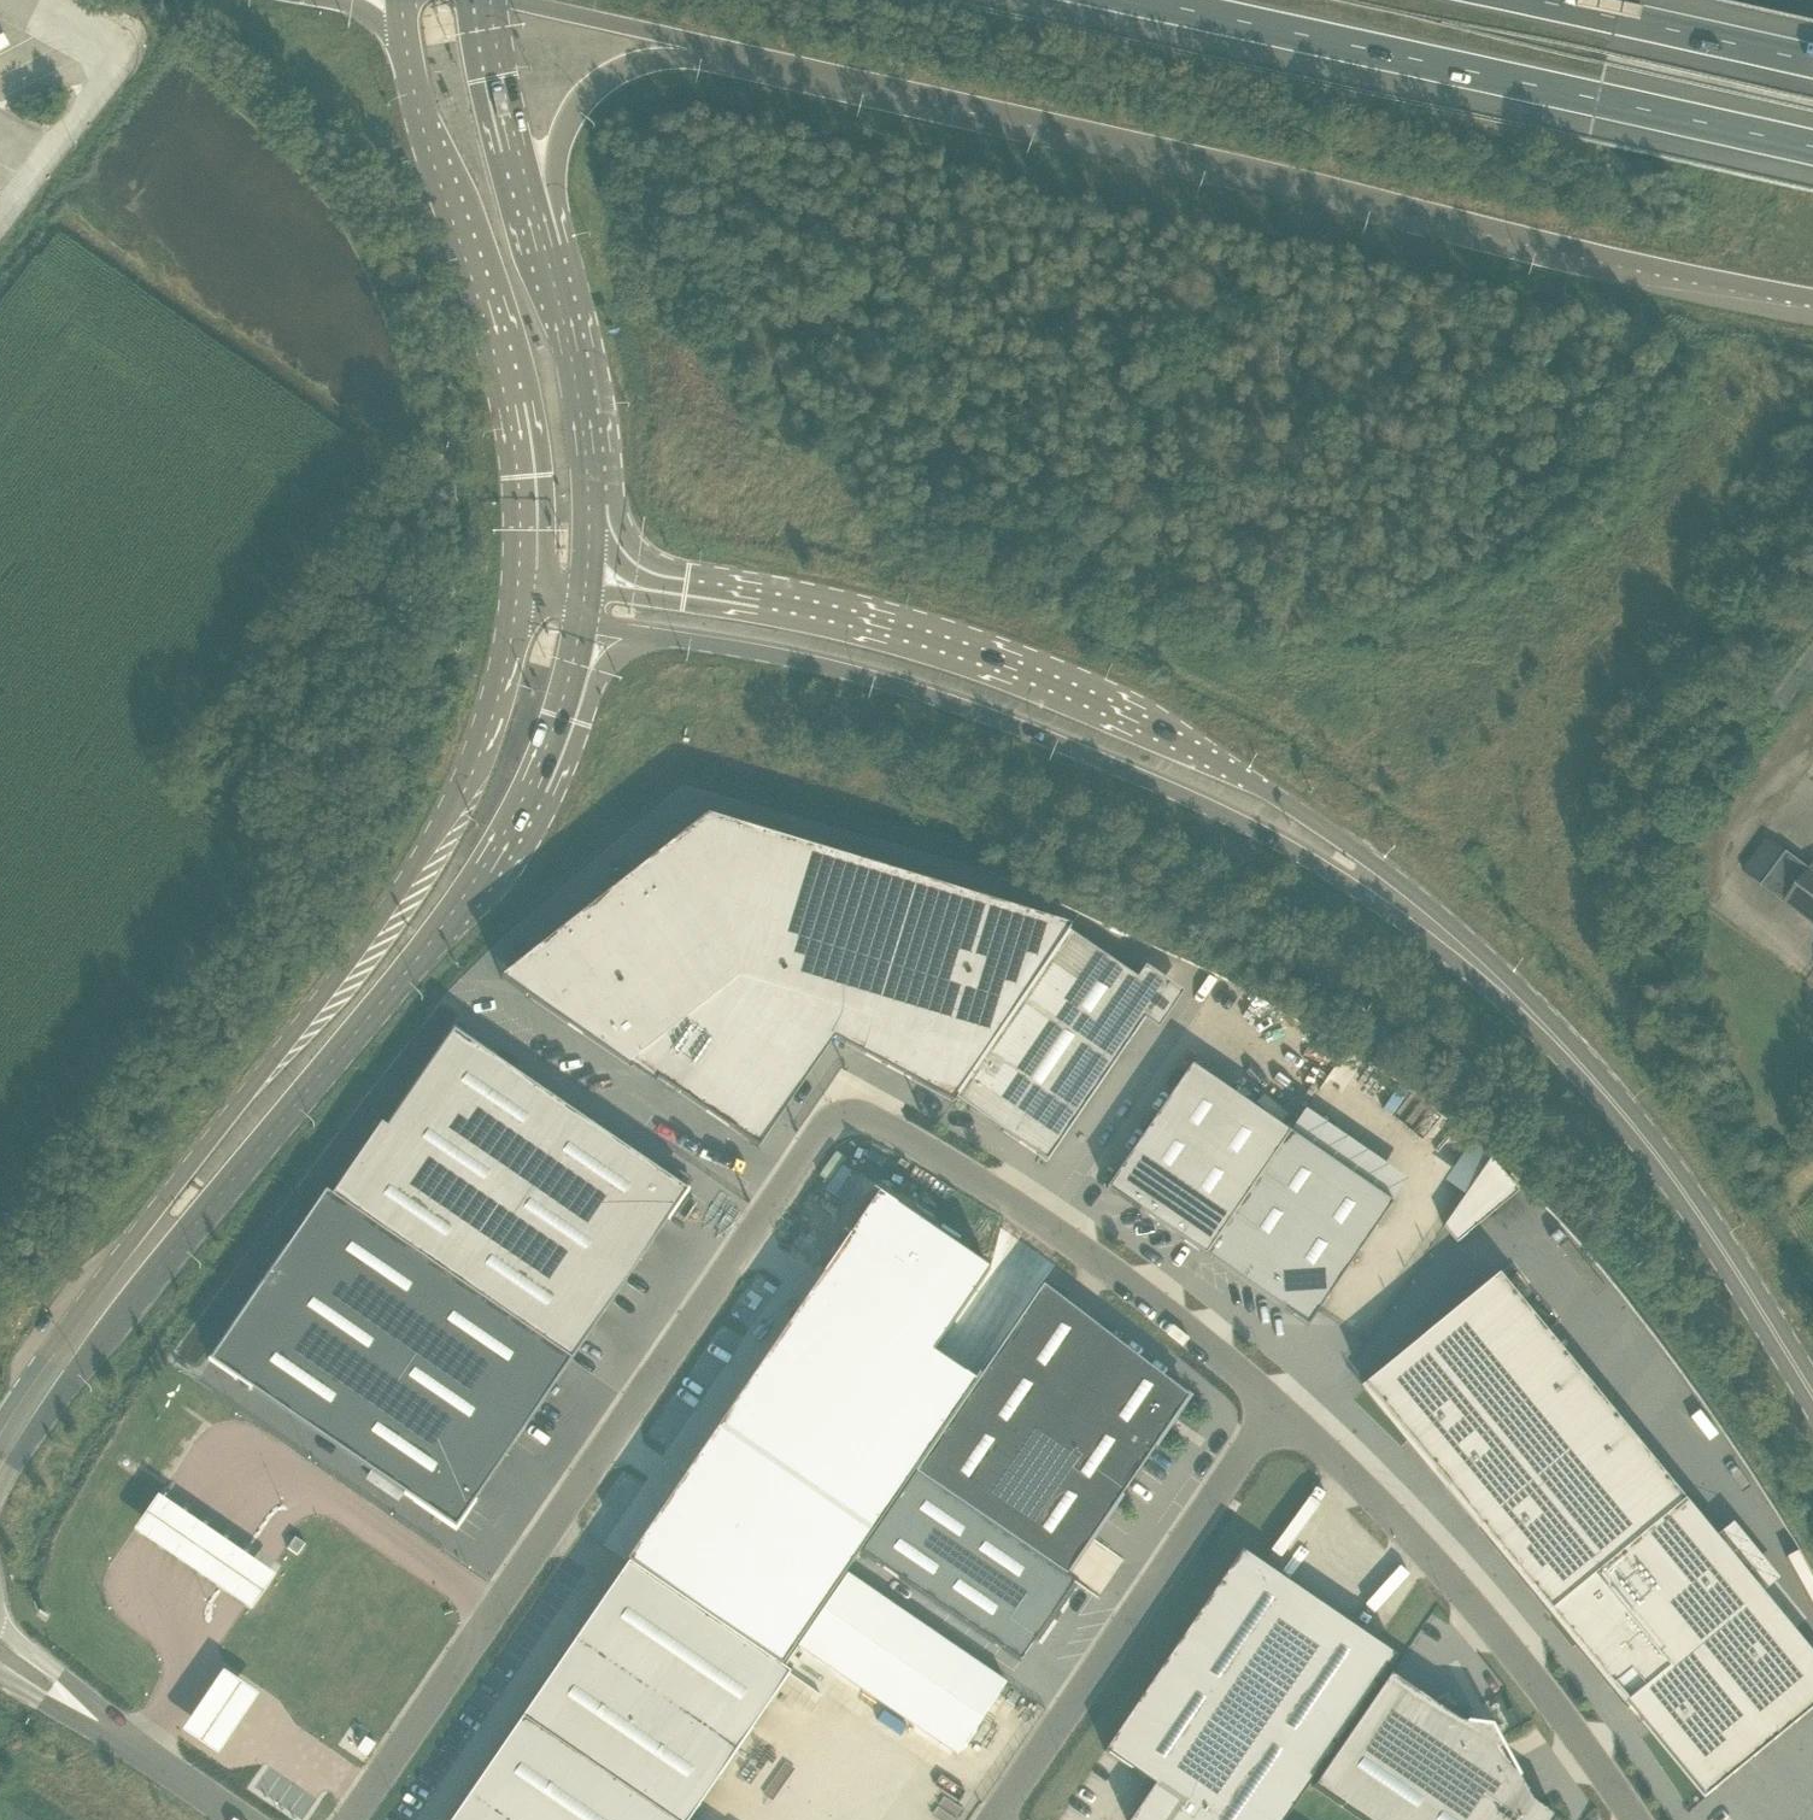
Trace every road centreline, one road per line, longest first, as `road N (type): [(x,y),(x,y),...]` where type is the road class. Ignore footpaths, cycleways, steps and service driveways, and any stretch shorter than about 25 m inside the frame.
road 1 (unclassified): [(1280,1409),(1101,1250),(859,1111),(821,1125),(351,1819)]
road 2 (motorway): [(680,47),(1499,246),(1812,303)]
road 3 (tertiary): [(0,1492),(123,1314),(454,911),(522,805),(560,718),(583,626)]
road 4 (tertiary): [(519,593),(496,705),(451,811),(344,972),(0,1422)]
road 5 (primary): [(1370,881),(1342,845),(1241,774),(1028,675),(805,609),(590,575)]
road 6 (primary): [(583,626),(918,692),(1183,796),(1327,873),(1370,881)]
road 7 (motorway): [(1130,0),(1812,149)]
road 8 (primary): [(1812,1393),(1698,1213),(1601,1090),(1485,970),(1370,881)]
road 9 (primary): [(402,0),(418,107),(502,379),(518,478),(519,593)]
road 10 (unclassified): [(1631,1819),(1484,1618),(1280,1409)]
road 11 (unclassified): [(997,1819),(1280,1409)]
road 12 (primary): [(590,575),(579,390),(551,269)]
road 13 (motorway): [(1812,64),(1522,0)]
road 14 (motorway): [(551,269),(556,159),(574,107),(612,68),(680,47)]
road 15 (primary): [(551,269),(488,0)]
road 16 (unclassified): [(85,1712),(245,1819)]
road 17 (motorway): [(501,0),(680,47)]
road 18 (unclassified): [(85,1712),(48,1667),(0,1627)]

